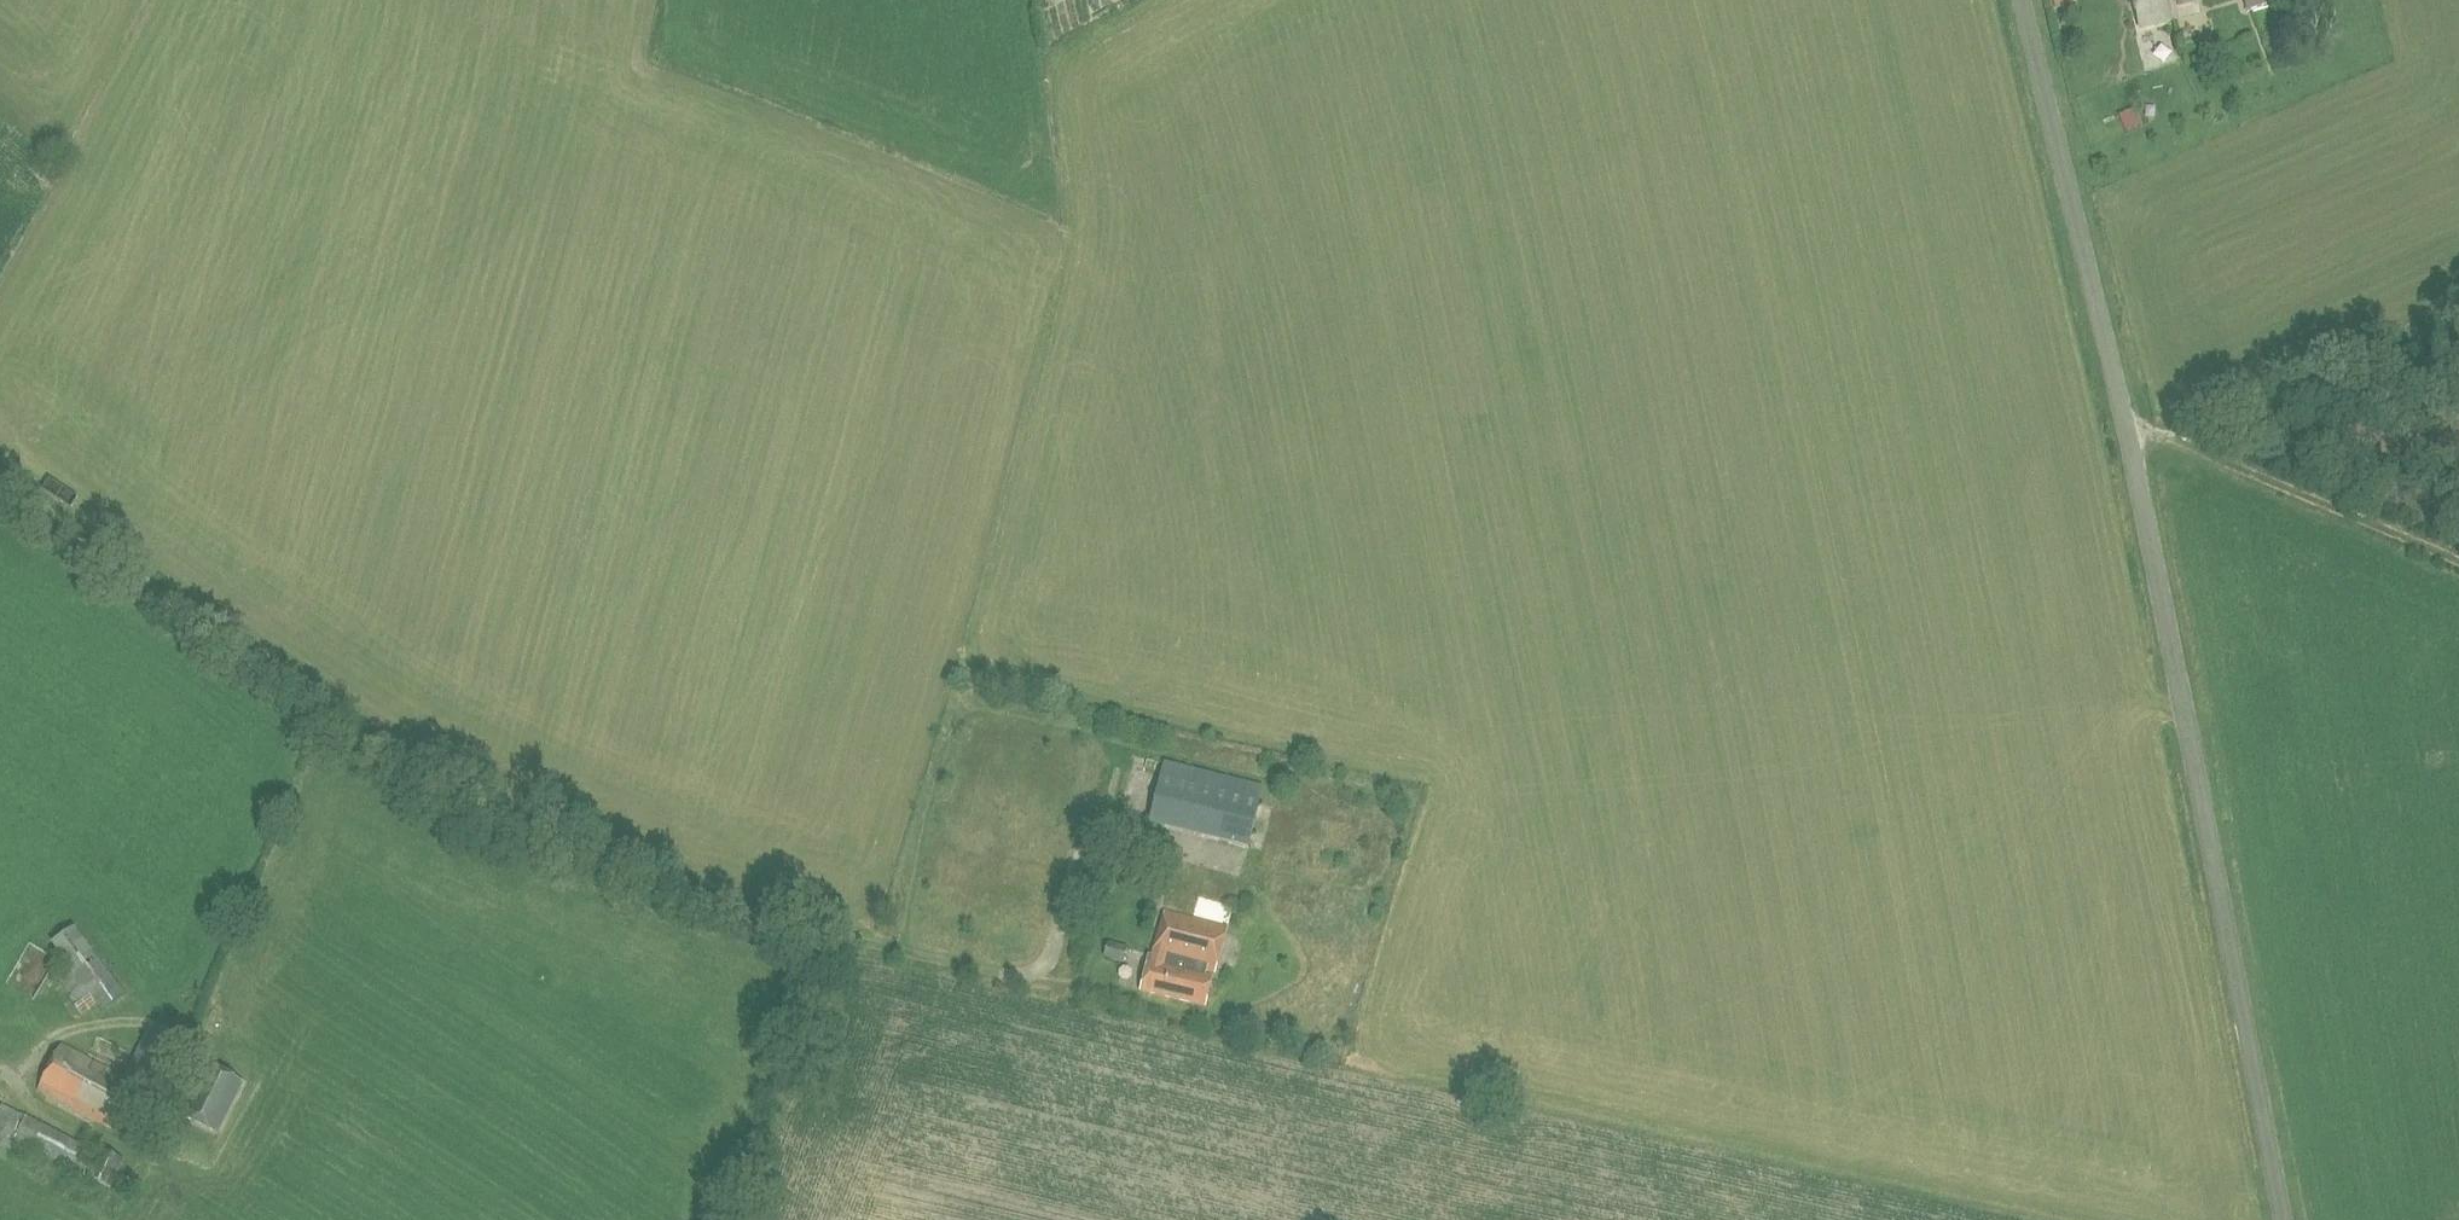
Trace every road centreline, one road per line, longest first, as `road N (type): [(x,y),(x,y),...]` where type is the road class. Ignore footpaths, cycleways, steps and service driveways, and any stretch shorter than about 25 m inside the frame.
road 1 (unclassified): [(2285,1219),(2125,410),(2026,0)]
road 2 (track): [(0,477),(201,629),(374,740),(864,943)]
road 3 (track): [(2458,564),(2128,425)]

